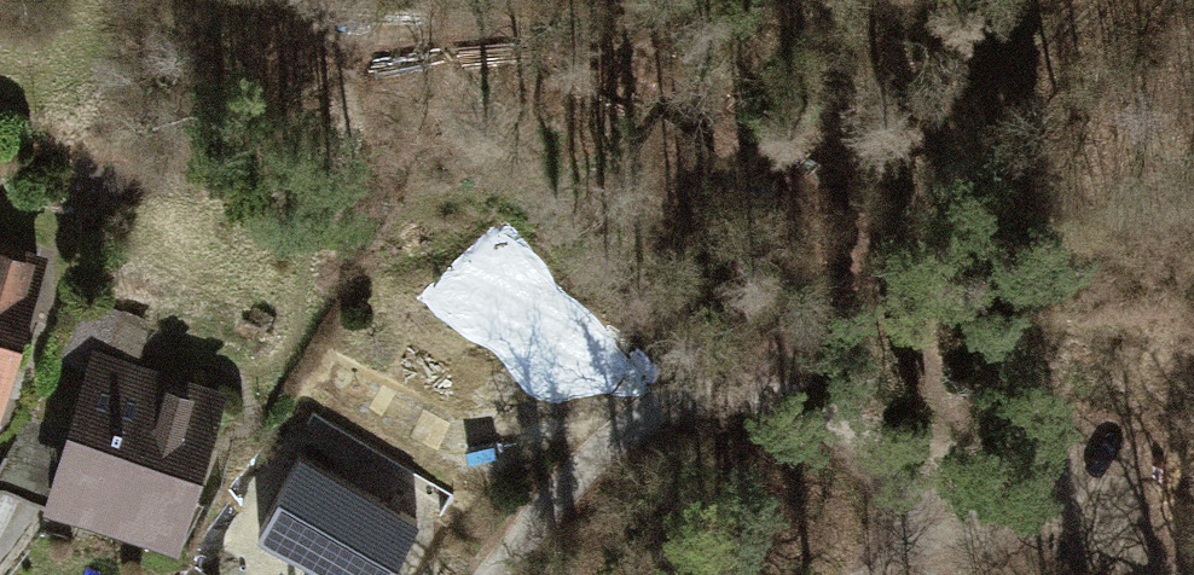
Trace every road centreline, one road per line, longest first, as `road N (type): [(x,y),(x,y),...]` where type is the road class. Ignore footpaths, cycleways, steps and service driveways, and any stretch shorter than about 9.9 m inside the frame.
road 1 (track): [(737,410),(893,449),(953,501),(1132,574)]
road 2 (track): [(548,472),(660,398),(737,410)]
road 3 (residential): [(480,574),(548,472)]

